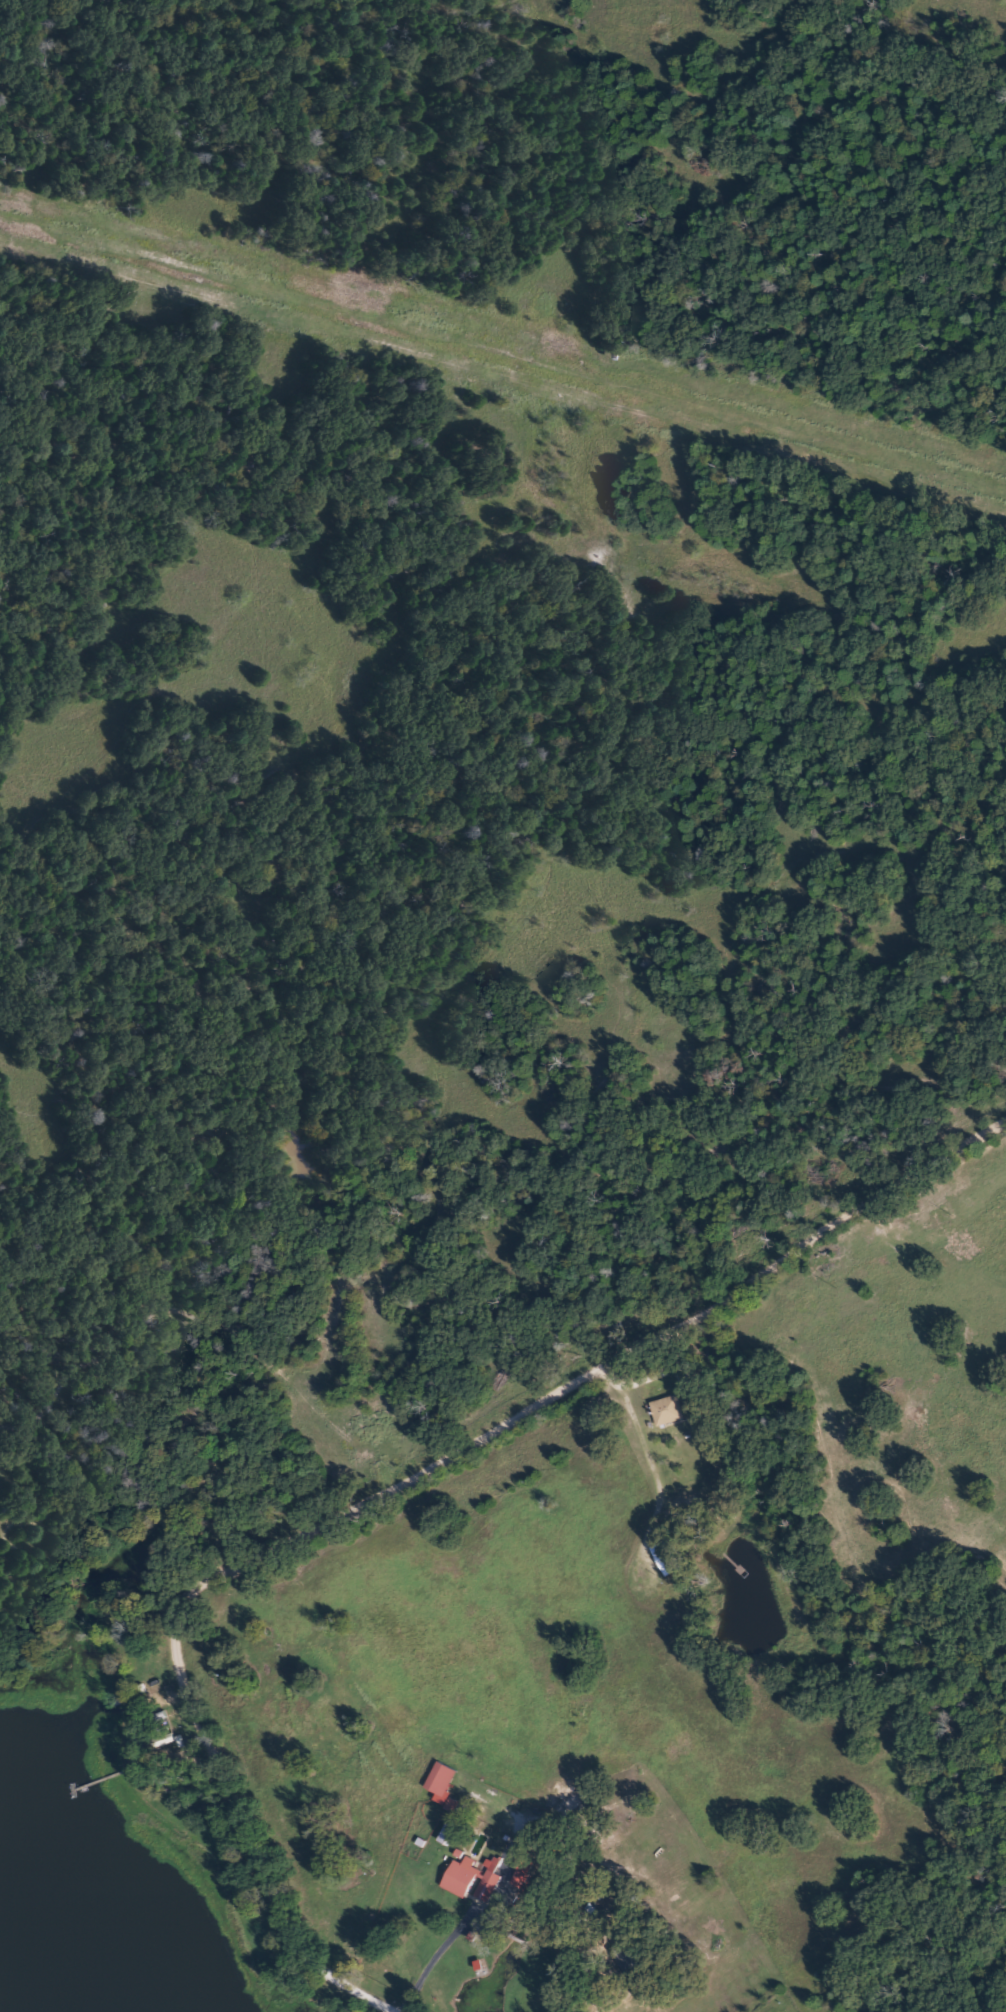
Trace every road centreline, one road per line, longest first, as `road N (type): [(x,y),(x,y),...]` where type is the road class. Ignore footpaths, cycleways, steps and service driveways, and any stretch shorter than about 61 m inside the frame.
road 1 (residential): [(403,2011),(319,1966),(277,1918),(183,1698),(168,1635),(174,1601),(192,1580),(366,1499),(698,1310),(793,1242),(1005,1113)]

